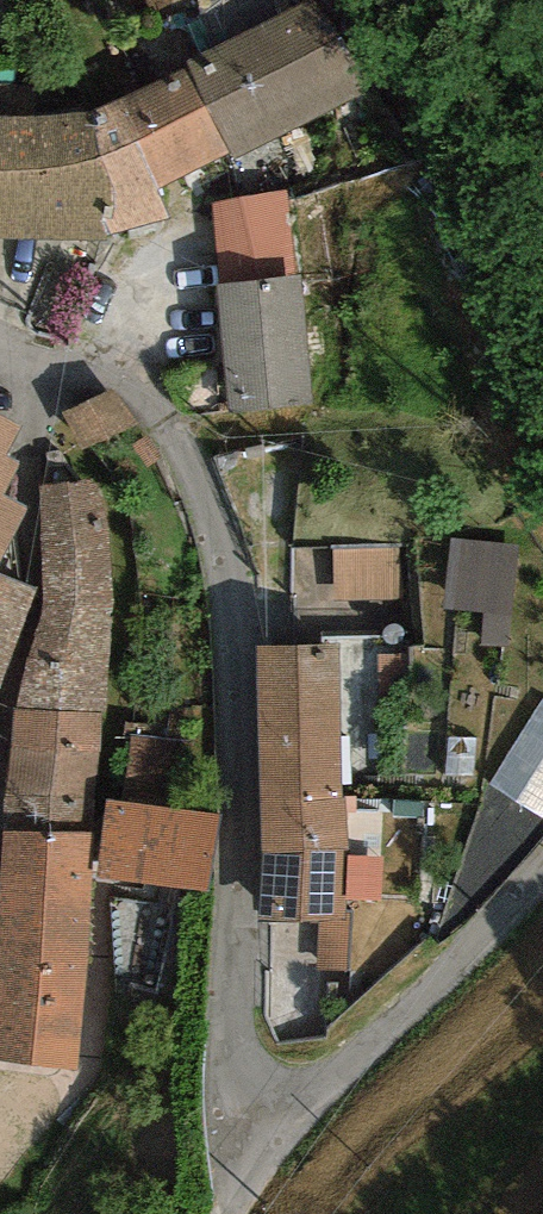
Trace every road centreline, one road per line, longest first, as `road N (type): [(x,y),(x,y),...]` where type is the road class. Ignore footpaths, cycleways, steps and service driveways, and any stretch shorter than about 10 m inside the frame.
road 1 (unclassified): [(273,1139),(245,1086),(215,518),(160,424),(0,356)]
road 2 (unclassified): [(542,866),(492,930),(273,1139)]

